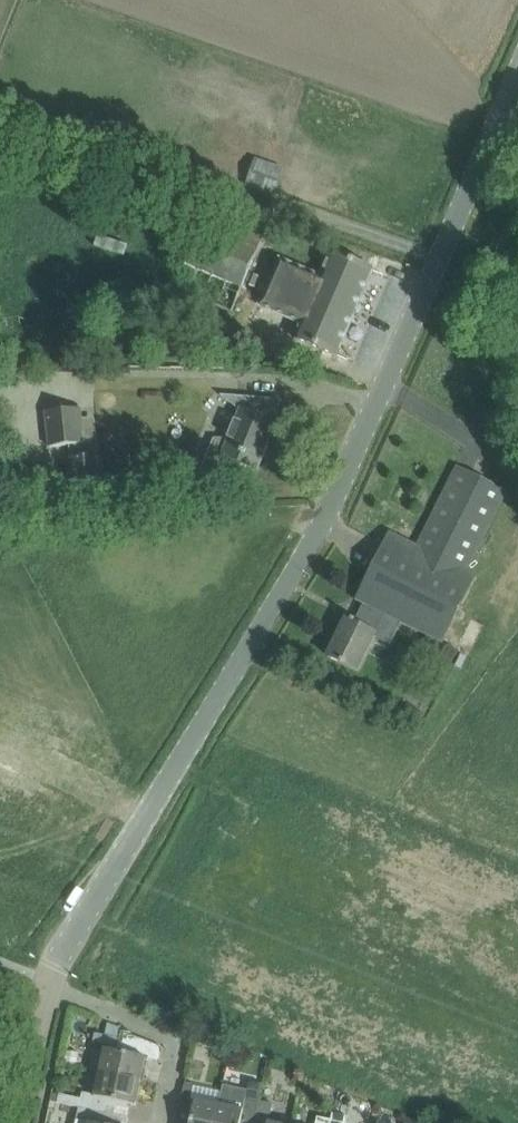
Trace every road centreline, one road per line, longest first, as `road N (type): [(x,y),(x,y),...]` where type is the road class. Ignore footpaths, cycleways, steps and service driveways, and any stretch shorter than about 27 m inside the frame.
road 1 (unclassified): [(47,989),(57,956),(326,516),(517,80)]
road 2 (unclassified): [(47,989),(177,1041)]
road 3 (unclassified): [(19,1122),(47,989)]

